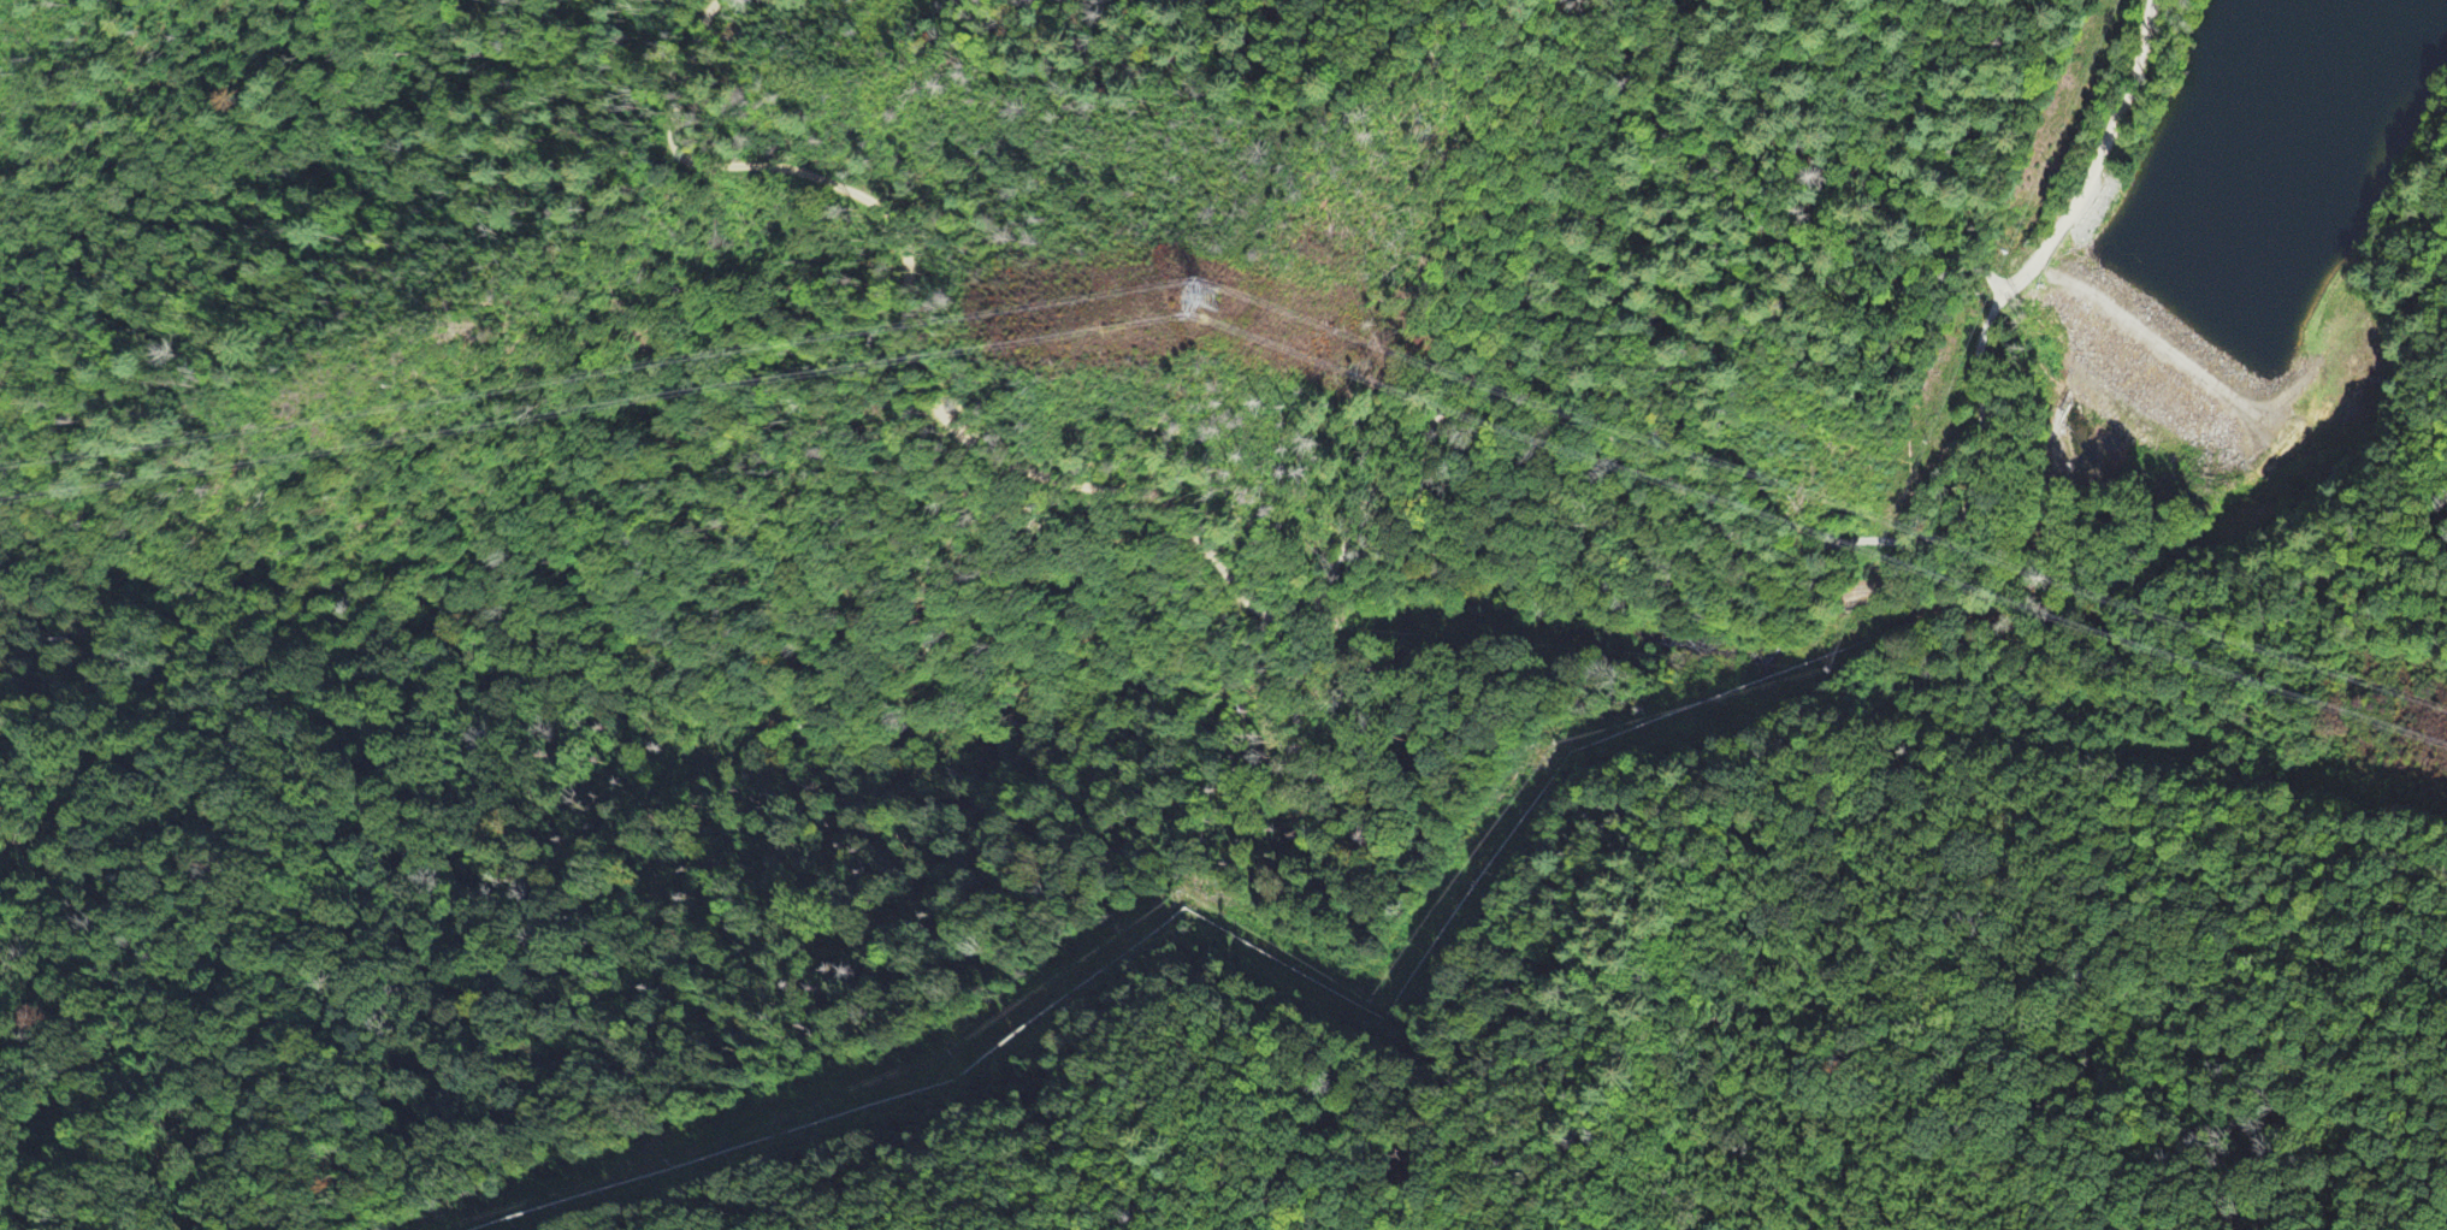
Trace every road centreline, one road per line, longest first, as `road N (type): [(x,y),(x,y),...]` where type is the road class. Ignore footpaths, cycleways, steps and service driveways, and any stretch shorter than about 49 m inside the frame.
road 1 (track): [(2008,290),(1980,348),(1980,467),(1966,514),(1943,540),(1860,539),(1797,555),(1759,551),(1608,436),(1549,375),(1508,363),(1474,378),(1441,408),(1375,487),(1316,610),(1283,619),(1257,607),(1159,499),(1026,471),(962,434),(908,361),(906,262),(886,213),(796,171),(697,164),(681,154),(673,140),(679,102),(698,35),(720,0)]
road 2 (residential): [(2008,290),(2096,168),(2139,59),(2152,0)]

